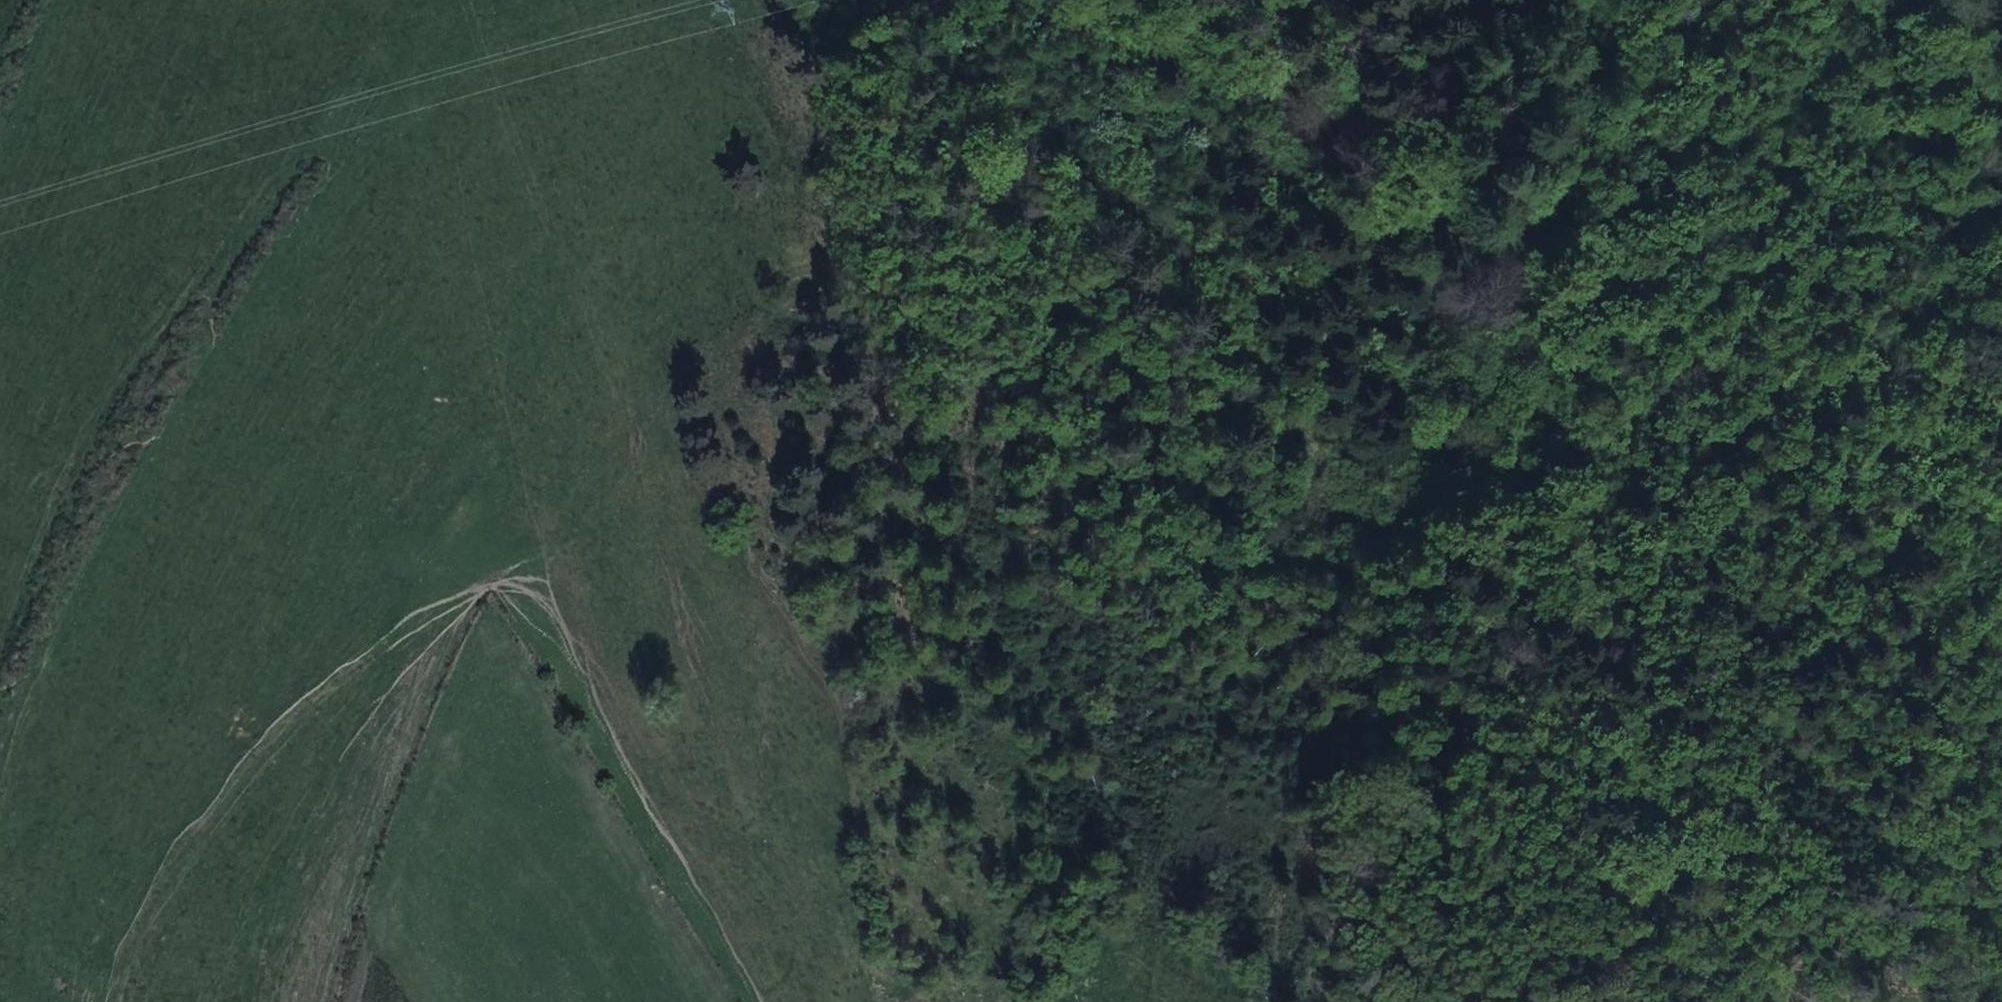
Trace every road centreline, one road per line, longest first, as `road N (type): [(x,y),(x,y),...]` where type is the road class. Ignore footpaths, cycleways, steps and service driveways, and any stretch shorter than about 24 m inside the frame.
road 1 (track): [(1214,0),(1361,108),(1512,235),(1720,281),(2001,391)]

